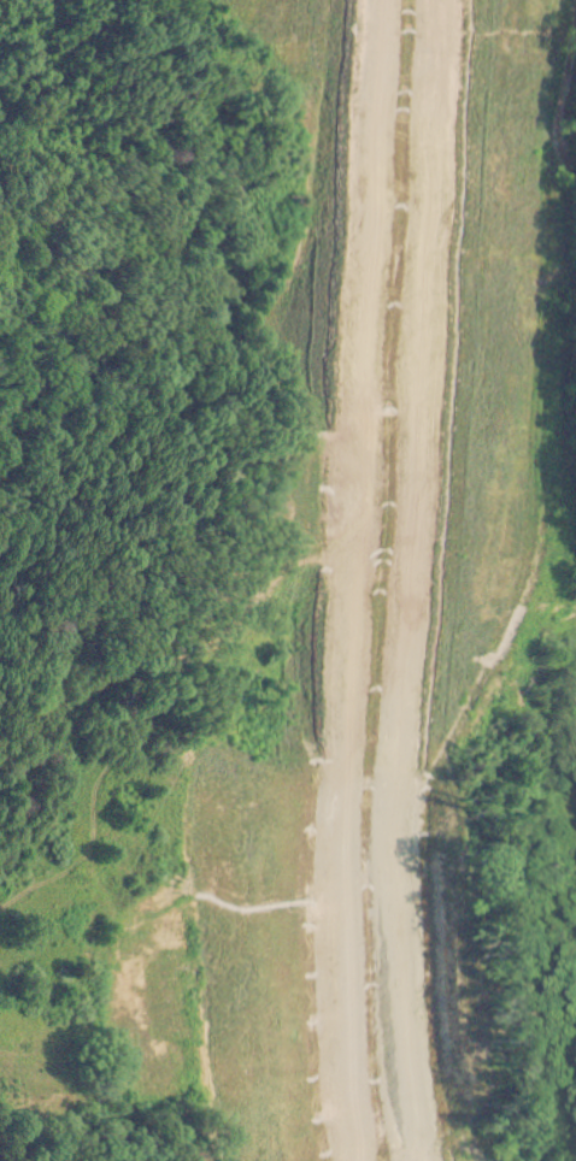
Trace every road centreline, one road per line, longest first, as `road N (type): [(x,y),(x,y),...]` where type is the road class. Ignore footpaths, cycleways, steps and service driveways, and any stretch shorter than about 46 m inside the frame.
road 1 (trunk): [(424,1160),(394,872),(439,0)]
road 2 (trunk): [(379,0),(337,866),(348,1119),(357,1160)]

